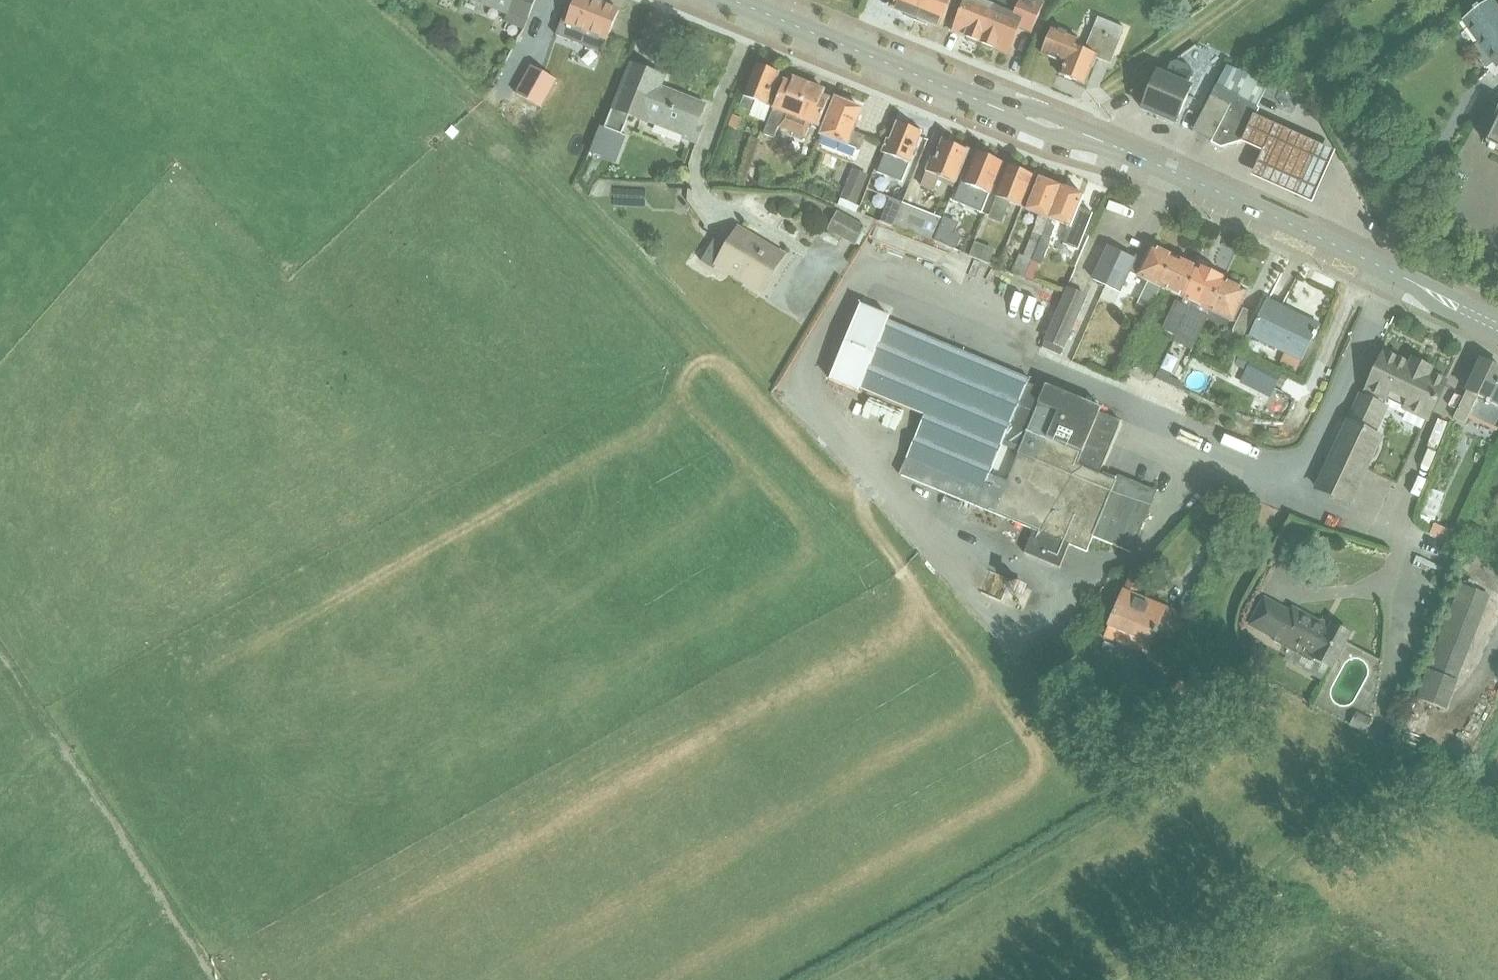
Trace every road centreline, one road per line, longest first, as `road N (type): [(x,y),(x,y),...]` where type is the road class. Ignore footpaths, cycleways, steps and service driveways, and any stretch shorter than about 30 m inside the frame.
road 1 (secondary): [(1497,327),(1085,134)]
road 2 (secondary): [(1002,110),(729,0)]

